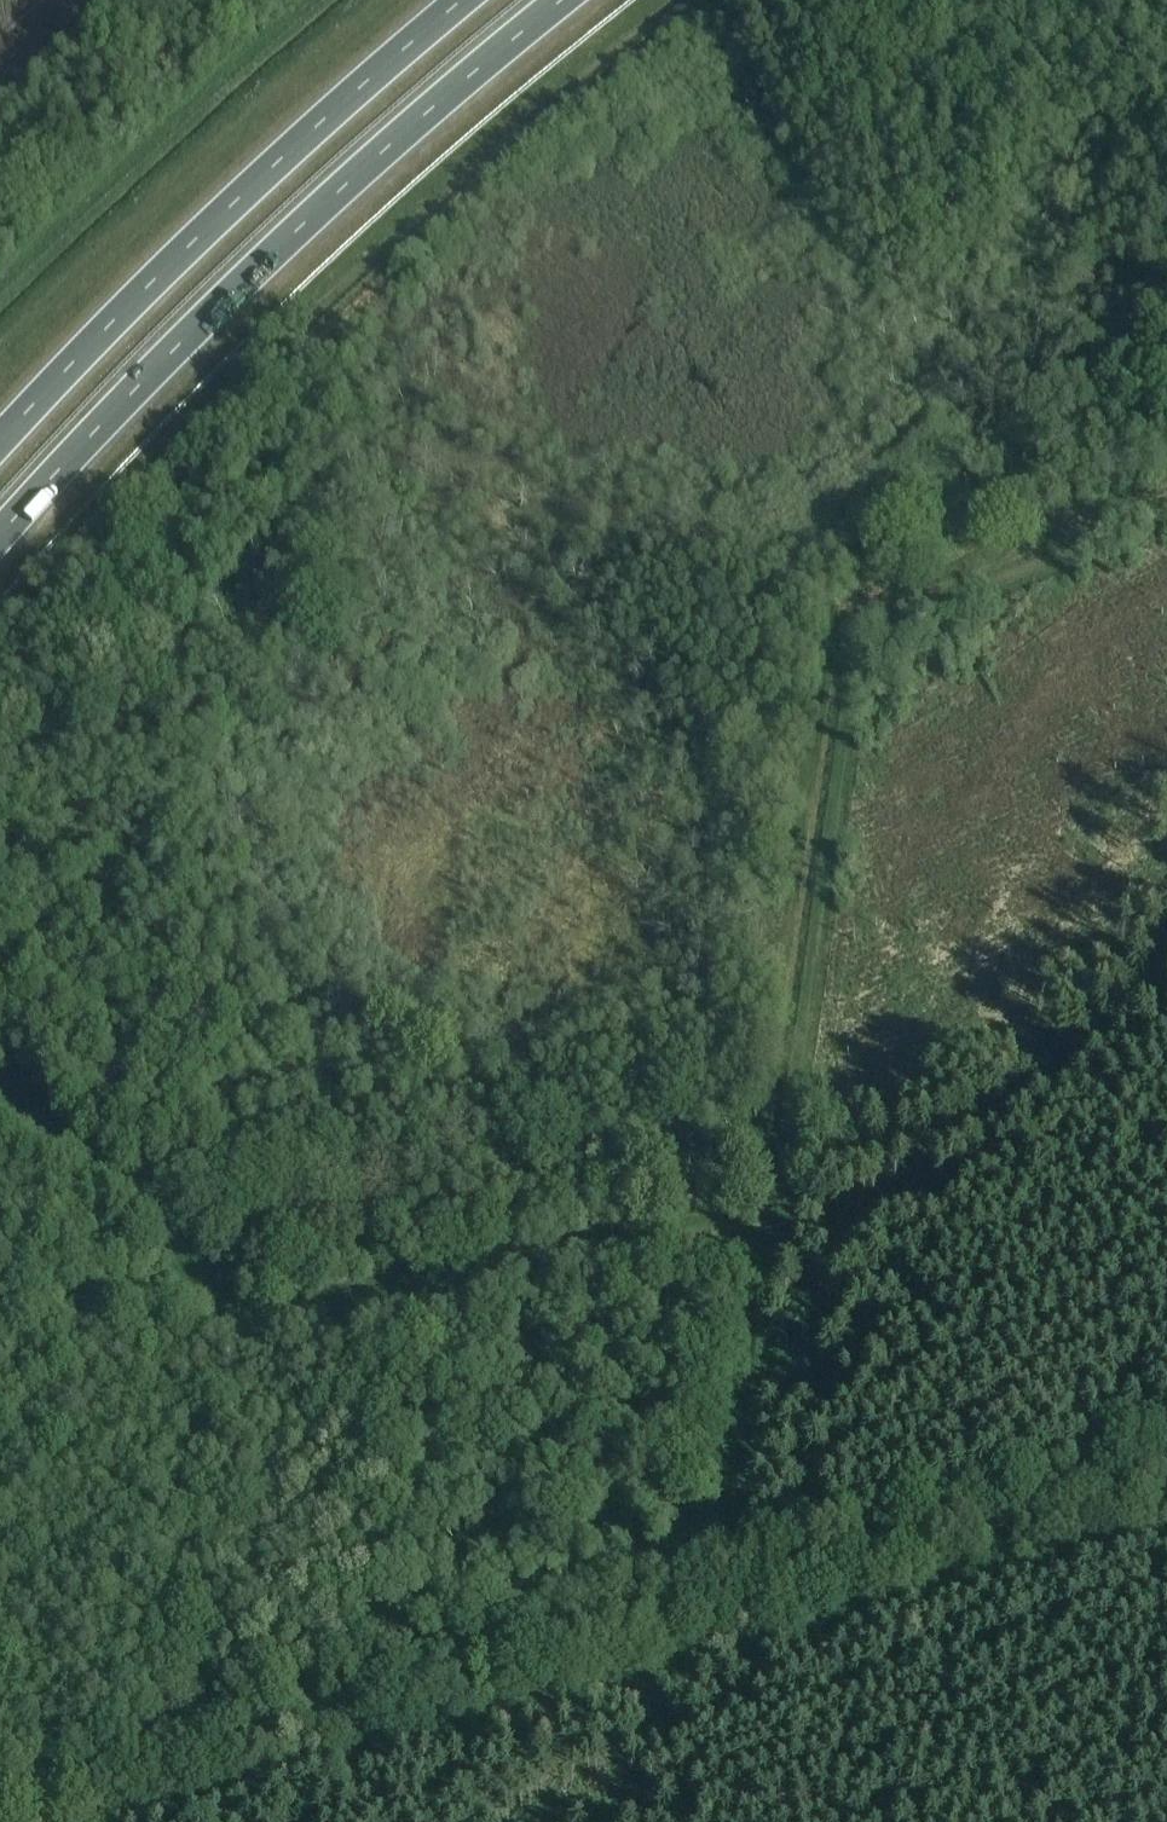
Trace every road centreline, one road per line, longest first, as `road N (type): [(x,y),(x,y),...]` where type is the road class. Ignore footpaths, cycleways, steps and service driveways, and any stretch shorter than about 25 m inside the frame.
road 1 (track): [(1166,984),(1084,1074),(1007,1136),(951,1160),(869,1173),(787,1170),(411,1241),(0,883)]
road 2 (trunk): [(0,537),(182,344),(454,87),(564,0)]
road 3 (trunk): [(467,0),(139,298),(0,443)]

